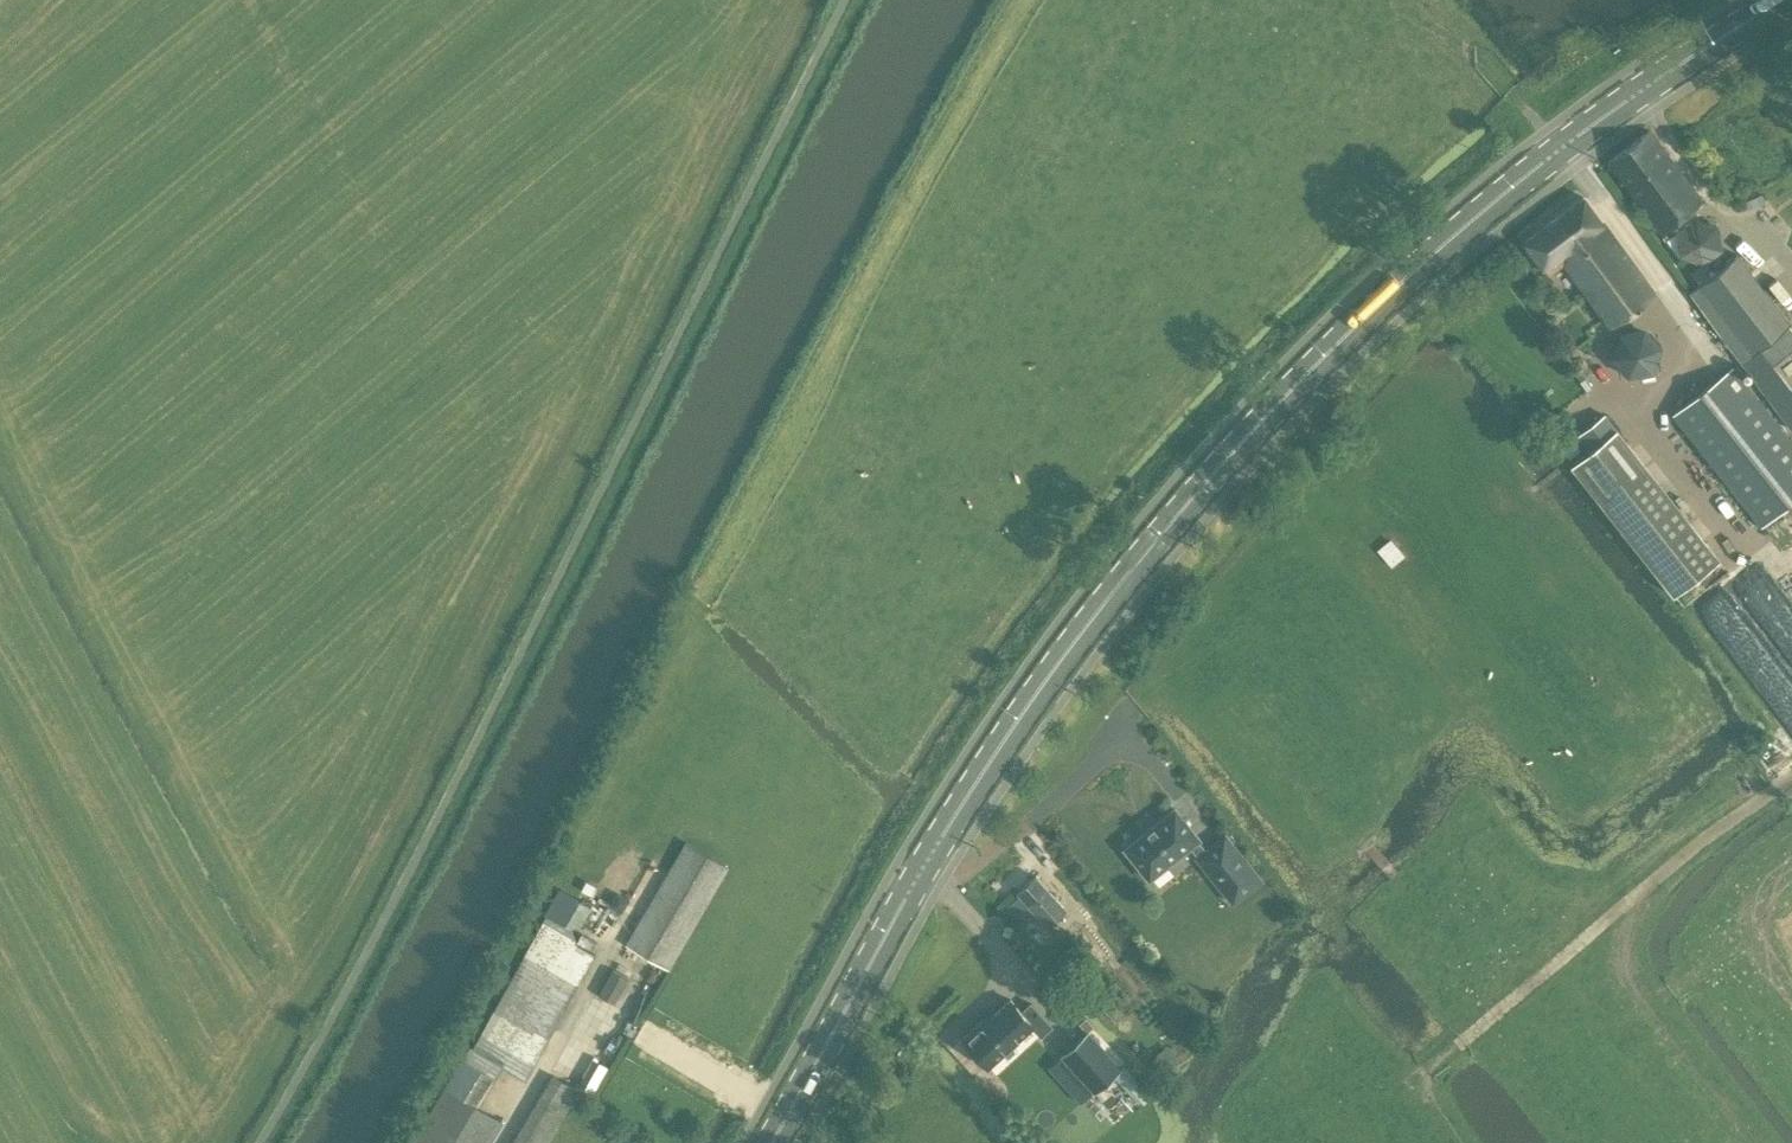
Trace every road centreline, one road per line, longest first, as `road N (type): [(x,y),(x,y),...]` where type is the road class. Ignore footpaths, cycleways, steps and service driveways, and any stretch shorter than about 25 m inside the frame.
road 1 (primary): [(767,1142),(940,838),(1040,691),(1214,478),(1519,185),(1791,0)]

